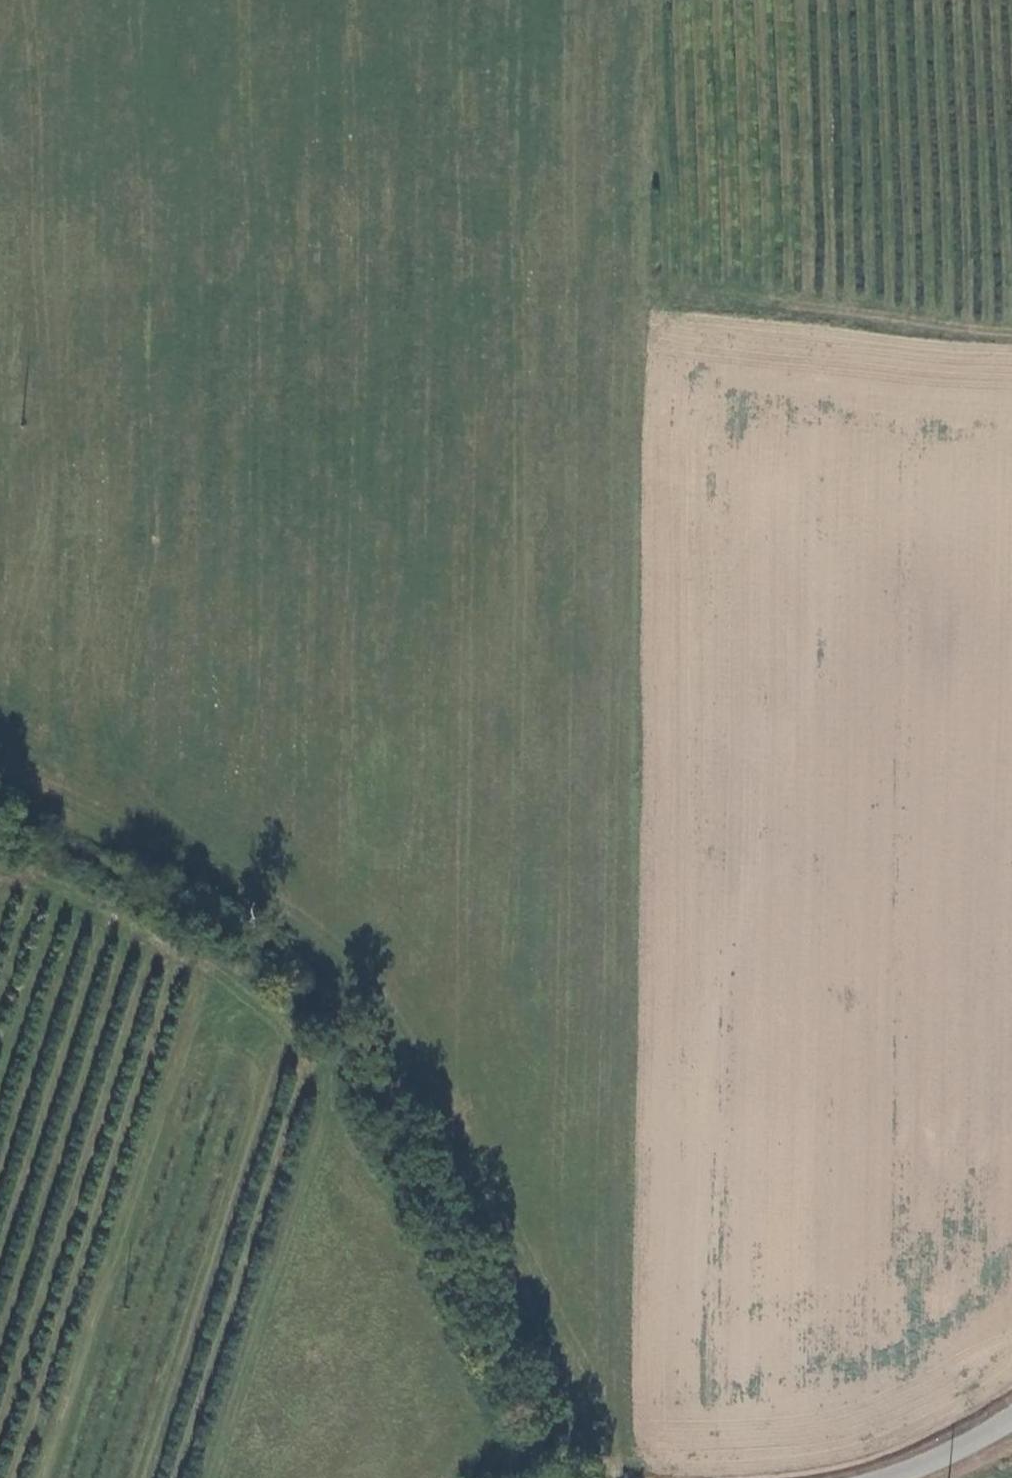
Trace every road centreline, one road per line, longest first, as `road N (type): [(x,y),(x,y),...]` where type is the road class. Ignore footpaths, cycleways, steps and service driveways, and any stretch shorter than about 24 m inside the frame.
road 1 (unclassified): [(1011,1422),(883,1477)]

